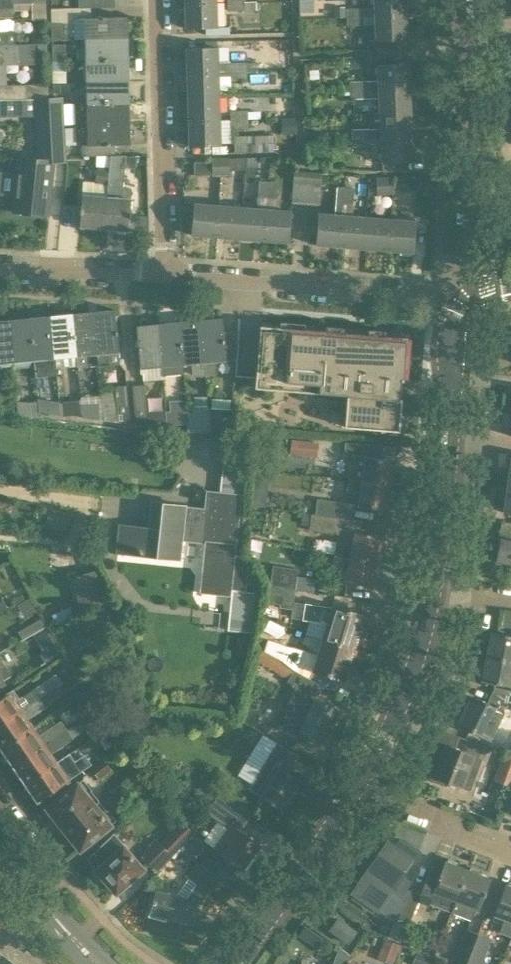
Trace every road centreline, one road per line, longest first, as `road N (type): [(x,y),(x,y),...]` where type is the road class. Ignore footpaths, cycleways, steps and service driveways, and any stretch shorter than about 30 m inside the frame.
road 1 (tertiary): [(433,591),(451,443),(451,327),(474,296),(510,282)]
road 2 (residential): [(448,282),(471,230),(467,60),(456,0)]
road 3 (residential): [(448,282),(414,295),(165,274)]
road 4 (residential): [(158,0),(165,274)]
road 5 (tertiary): [(359,786),(237,960)]
road 6 (tertiary): [(359,786),(412,677),(433,591)]
road 7 (residential): [(165,274),(0,267)]
road 8 (residential): [(510,852),(359,786)]
road 9 (residential): [(46,908),(53,865),(0,798)]

